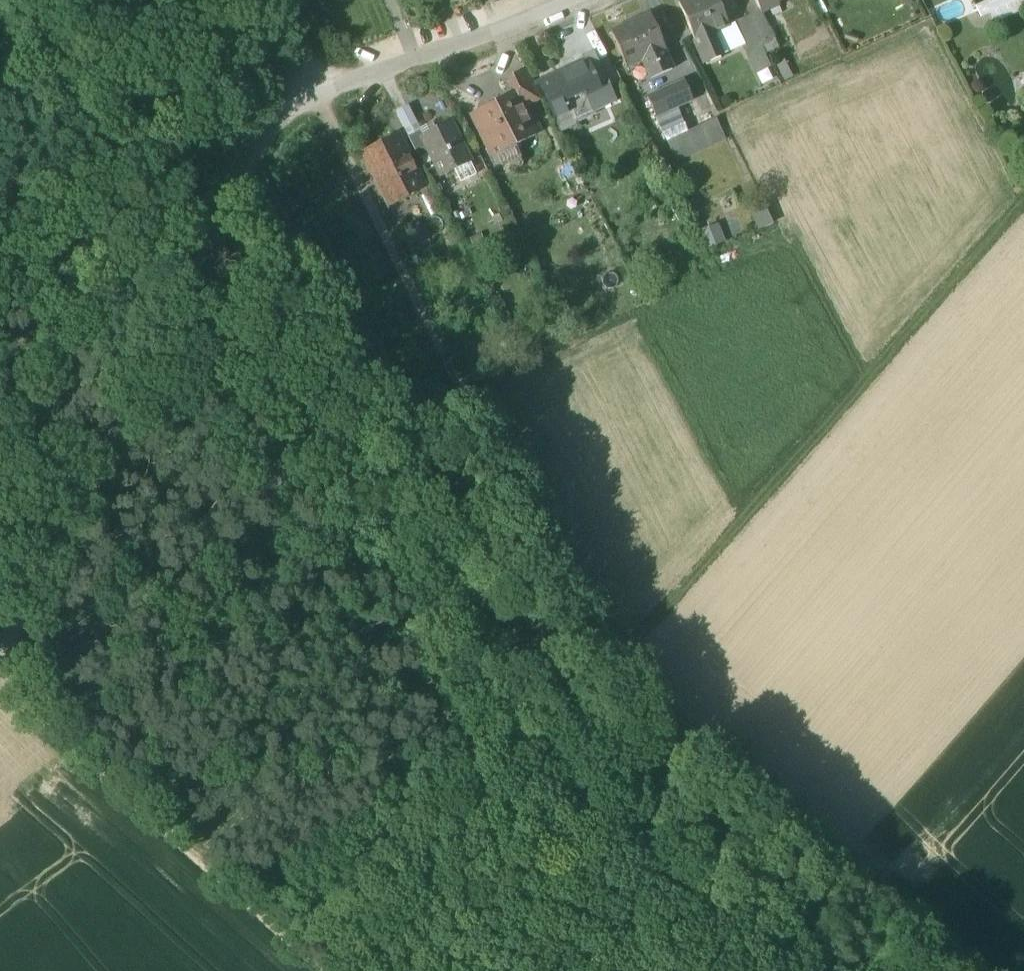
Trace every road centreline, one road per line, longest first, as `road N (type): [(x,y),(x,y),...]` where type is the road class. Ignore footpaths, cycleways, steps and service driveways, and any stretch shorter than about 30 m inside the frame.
road 1 (track): [(958,970),(606,658),(312,91)]
road 2 (track): [(312,91),(272,119),(0,650)]
road 3 (track): [(606,658),(1023,192)]
road 4 (track): [(0,677),(319,970)]
road 5 (track): [(312,91),(251,80),(0,117)]
road 6 (residential): [(312,91),(568,0)]

